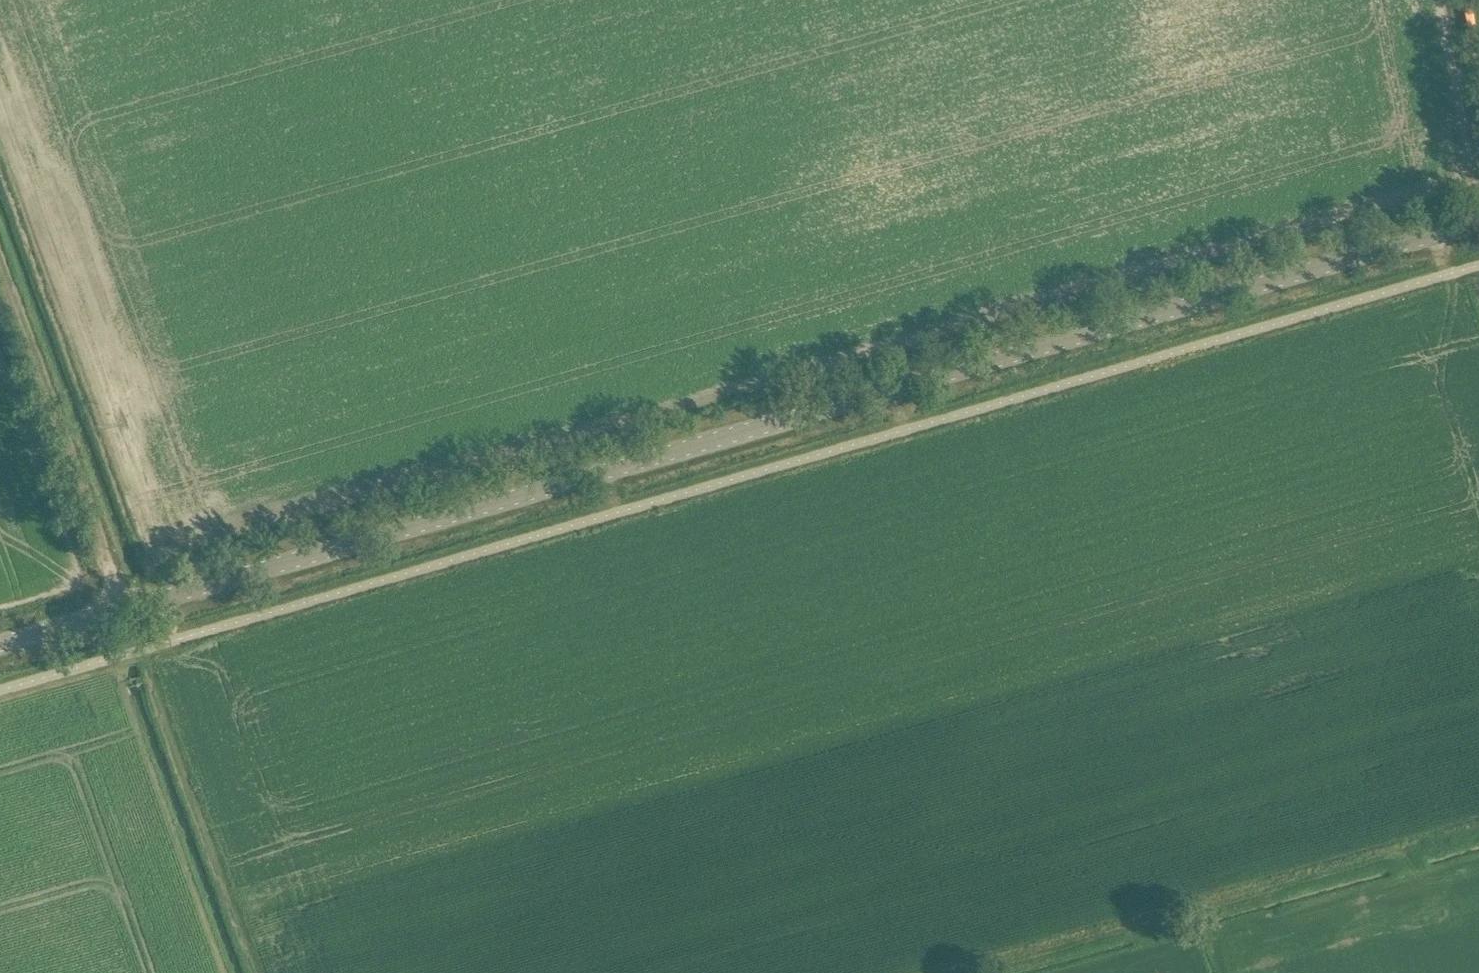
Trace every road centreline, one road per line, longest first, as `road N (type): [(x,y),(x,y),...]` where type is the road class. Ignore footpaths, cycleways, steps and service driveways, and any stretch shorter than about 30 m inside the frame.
road 1 (unclassified): [(0,650),(1478,225)]
road 2 (track): [(1478,830),(962,972)]
road 3 (track): [(0,278),(137,651)]
road 4 (track): [(137,651),(257,972)]

